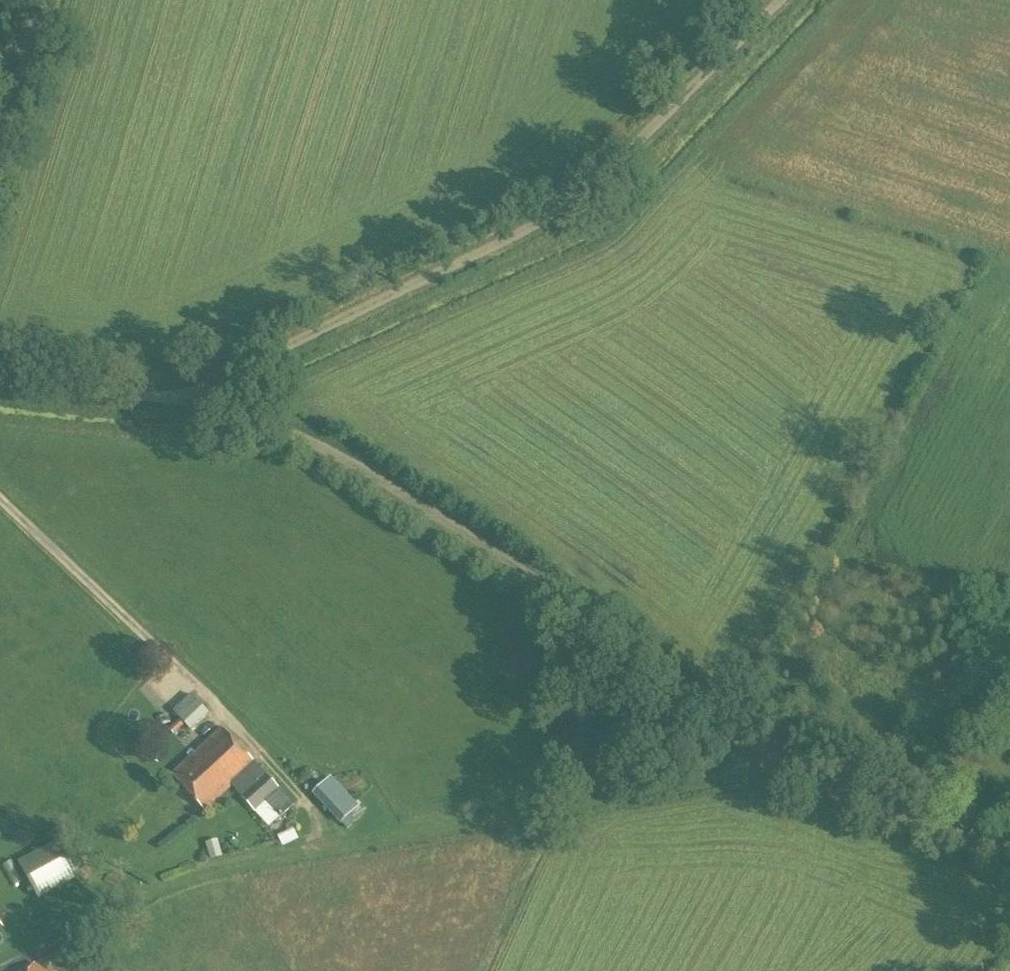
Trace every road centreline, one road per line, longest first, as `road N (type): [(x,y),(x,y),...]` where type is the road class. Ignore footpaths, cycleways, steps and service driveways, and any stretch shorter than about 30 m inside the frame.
road 1 (unclassified): [(1009,847),(882,806),(791,763),(573,601),(397,486),(319,441),(192,399)]
road 2 (track): [(0,969),(218,867),(791,763)]
road 3 (unclassified): [(192,399),(551,215),(600,178),(776,0)]
road 4 (track): [(0,492),(347,843)]
road 5 (unclassified): [(192,399),(0,378)]
road 6 (unclassified): [(0,119),(40,0)]

